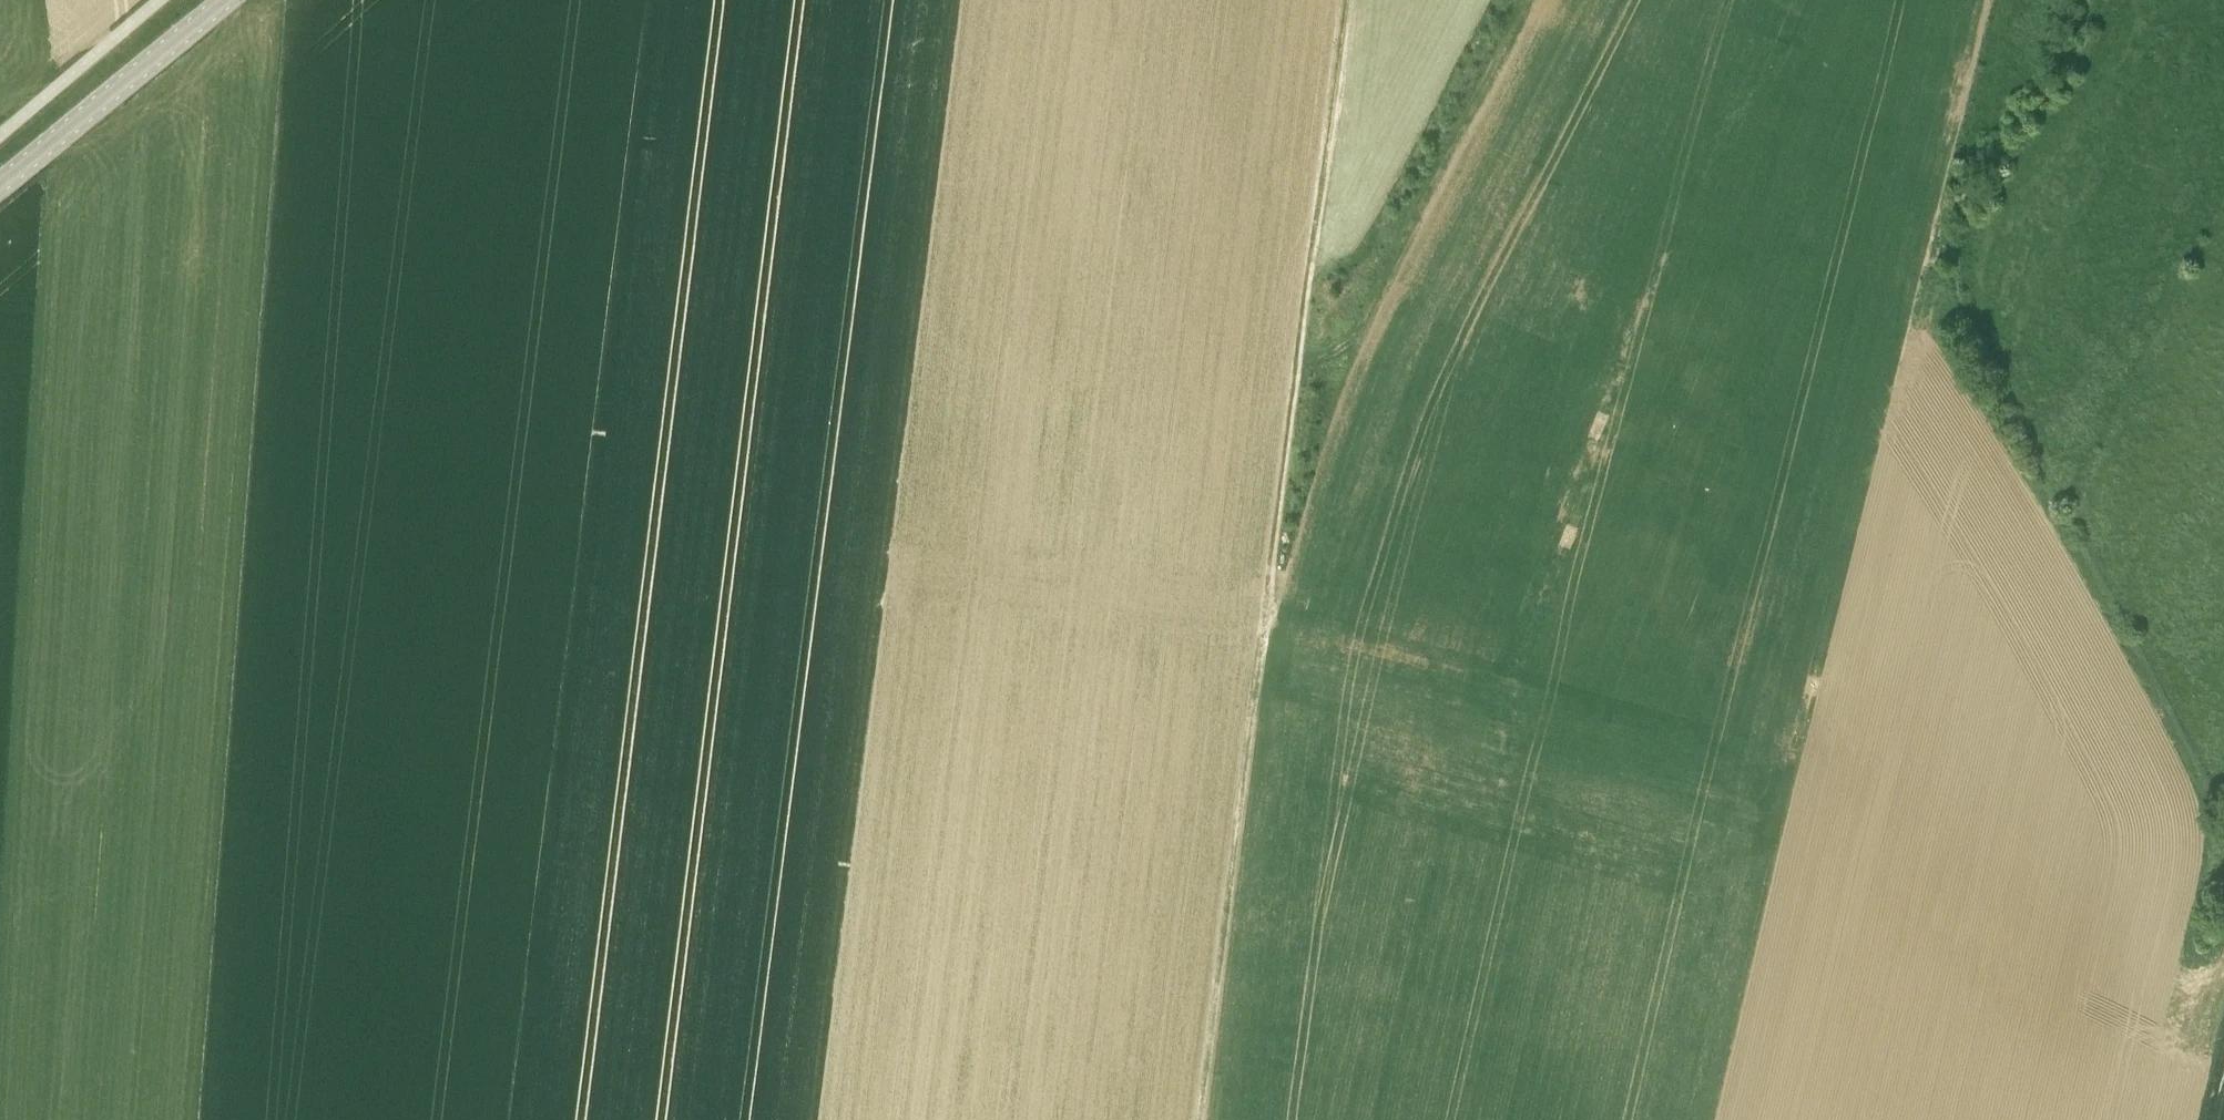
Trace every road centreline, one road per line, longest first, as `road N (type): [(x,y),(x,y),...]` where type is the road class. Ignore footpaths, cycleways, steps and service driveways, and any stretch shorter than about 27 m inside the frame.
road 1 (tertiary): [(0,183),(223,0)]

